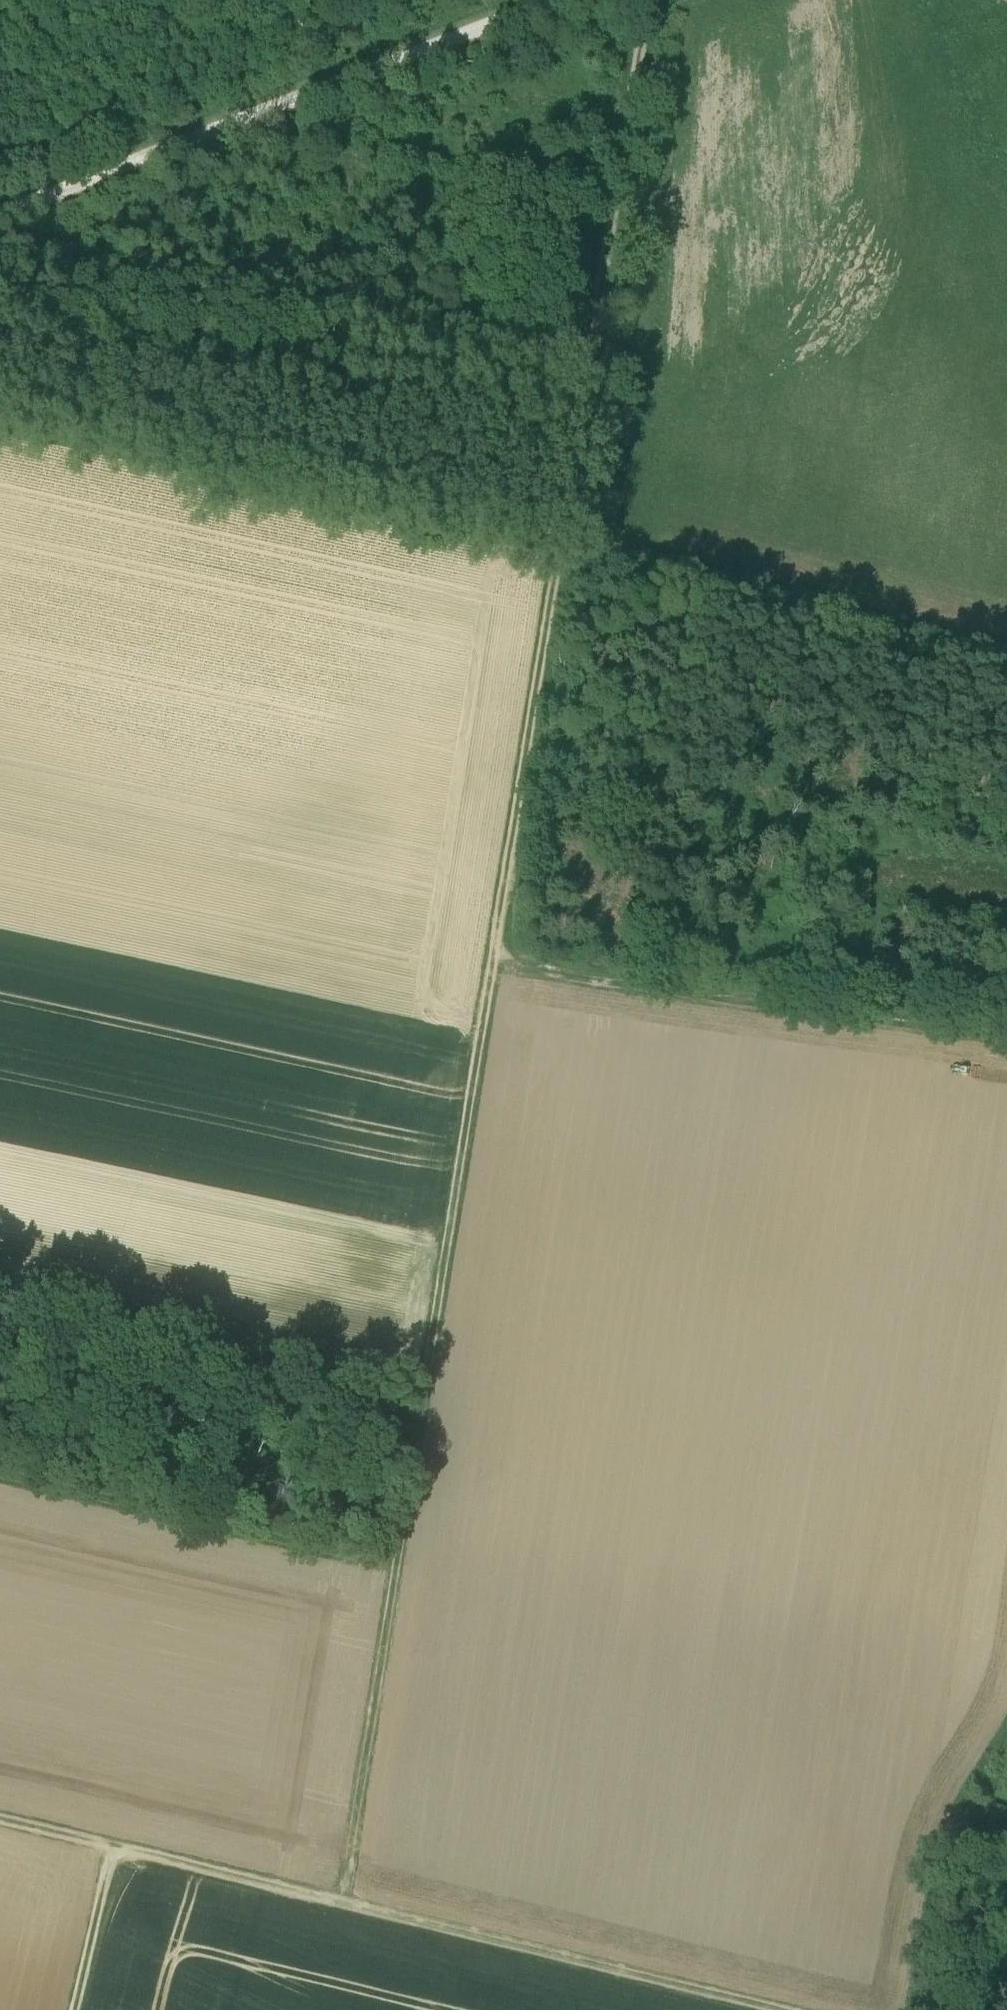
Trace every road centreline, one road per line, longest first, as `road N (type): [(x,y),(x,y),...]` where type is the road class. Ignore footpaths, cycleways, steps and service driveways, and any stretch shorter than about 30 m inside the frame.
road 1 (track): [(653,0),(337,1907),(721,2009)]
road 2 (track): [(0,222),(561,0)]
road 3 (track): [(496,960),(1006,1034)]
road 4 (track): [(0,1822),(337,1907)]
road 5 (track): [(772,1001),(799,899),(827,838)]
road 6 (track): [(111,1851),(73,2009)]

